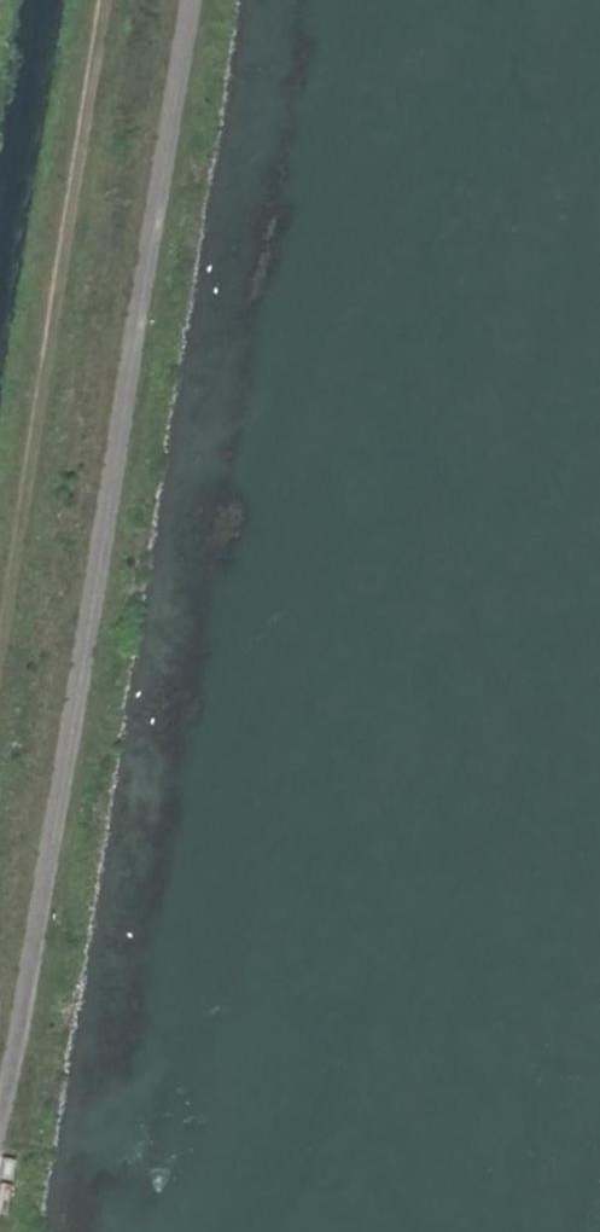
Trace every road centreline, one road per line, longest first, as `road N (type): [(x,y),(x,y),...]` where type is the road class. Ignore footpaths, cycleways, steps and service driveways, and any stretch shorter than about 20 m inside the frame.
road 1 (track): [(181,0),(0,1088)]
road 2 (track): [(110,0),(0,651)]

